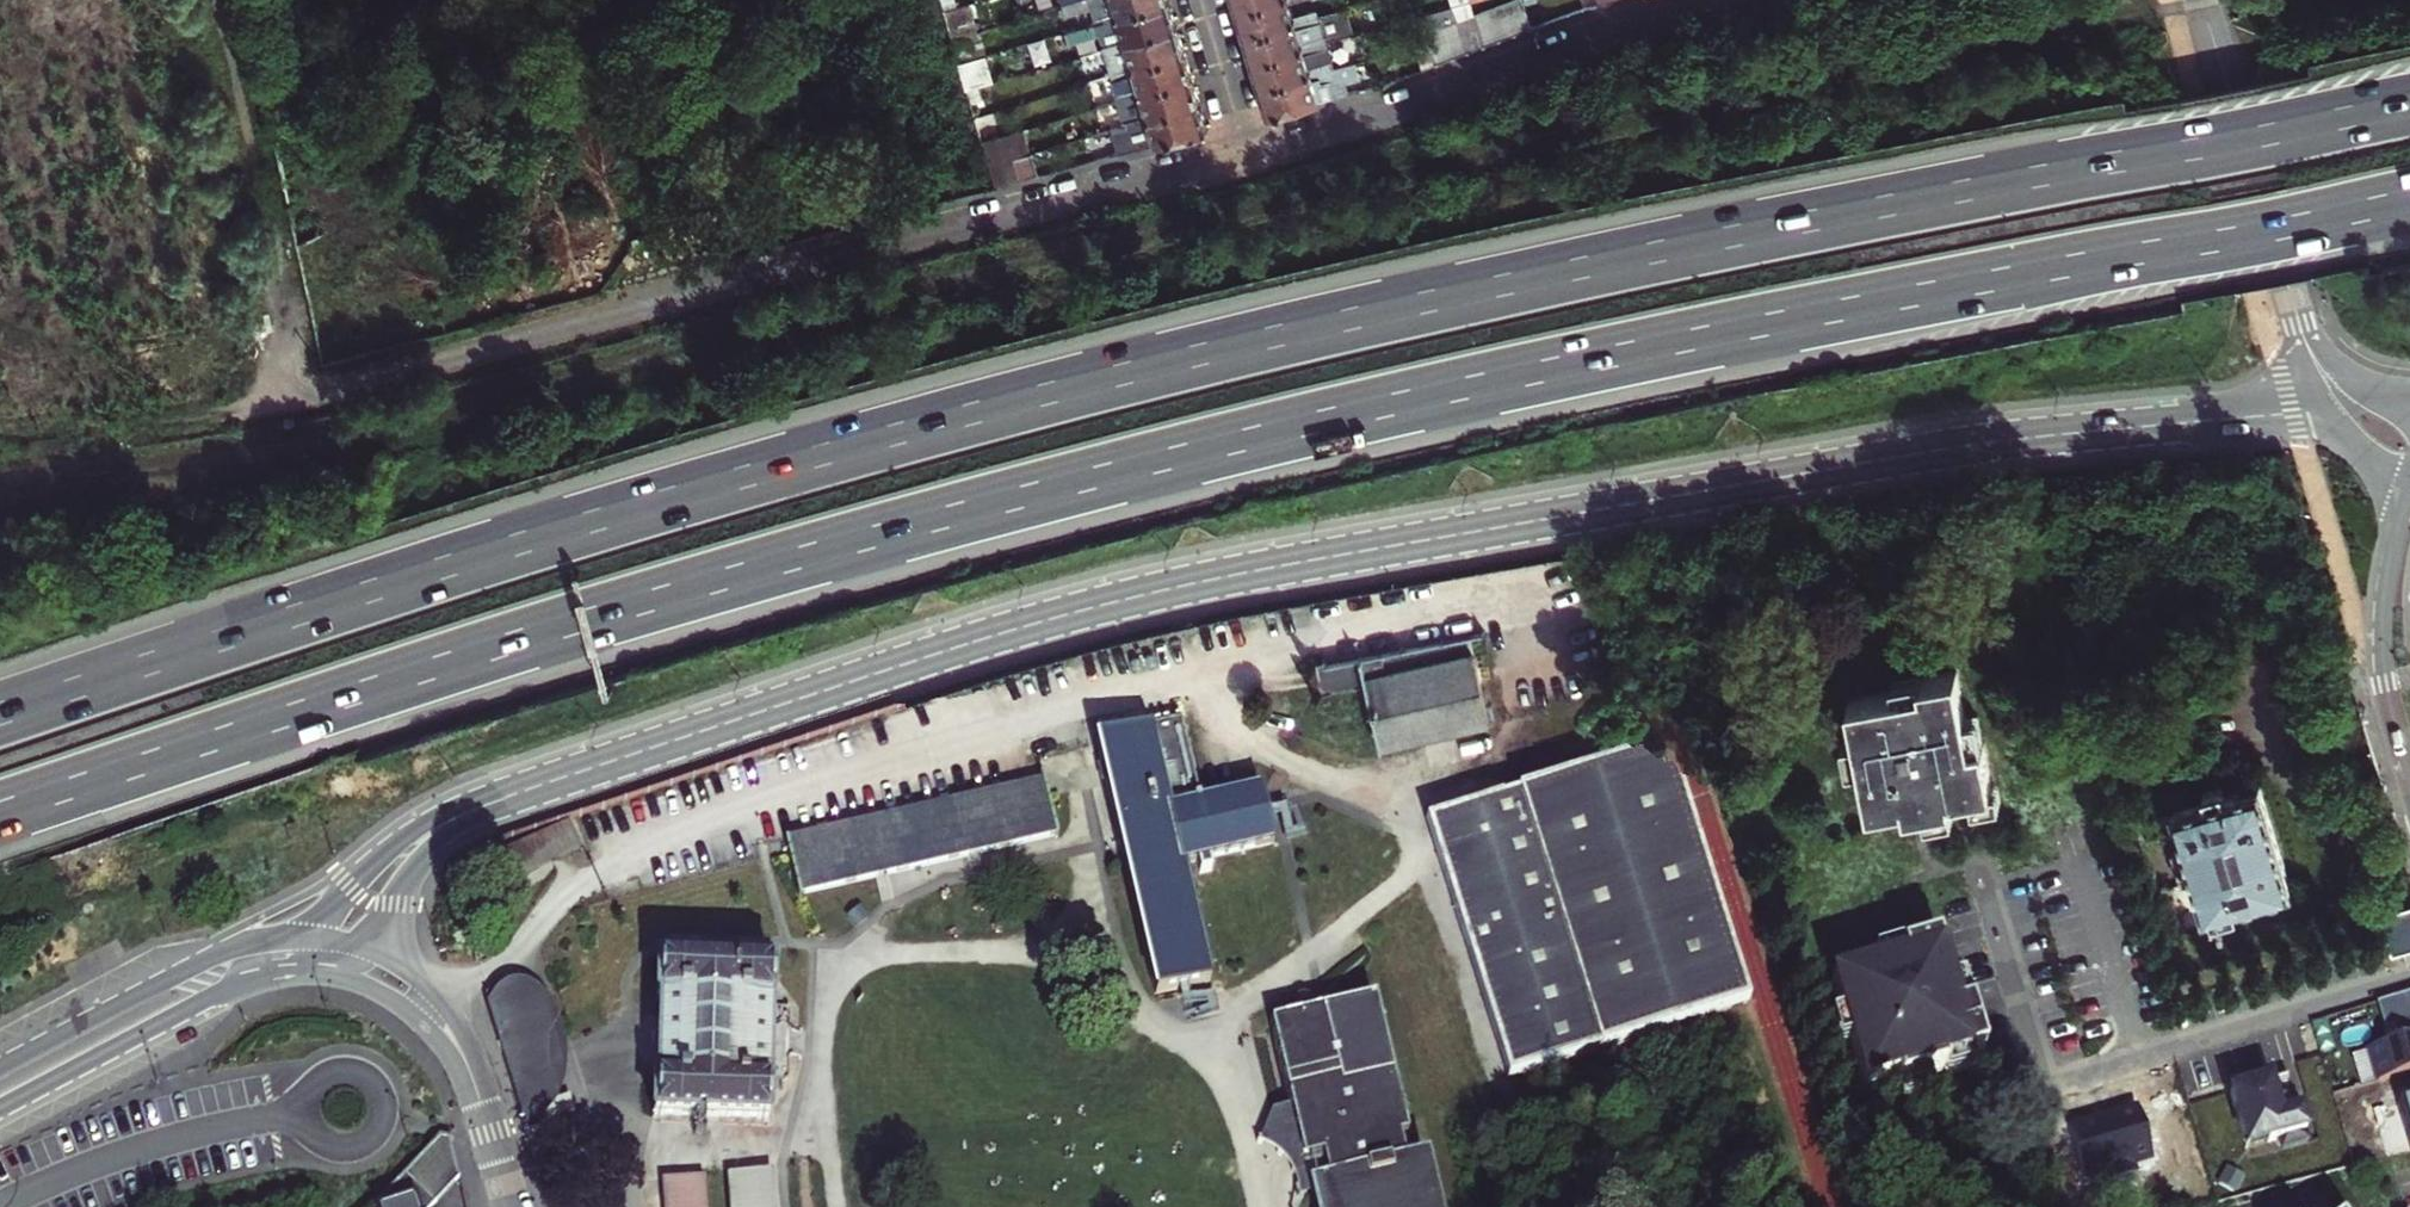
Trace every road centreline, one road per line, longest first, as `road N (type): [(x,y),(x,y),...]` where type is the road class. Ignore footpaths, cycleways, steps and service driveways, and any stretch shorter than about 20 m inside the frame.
road 1 (motorway): [(0,812),(721,579),(1076,480),(1515,374),(2409,199)]
road 2 (motorway): [(2409,105),(1137,367),(779,469),(0,713)]
road 3 (tertiary): [(470,812),(1022,629),(1239,576),(1964,447),(2319,405)]
road 4 (residential): [(299,402),(1248,152)]
road 5 (residential): [(1248,152),(1696,0)]
road 6 (track): [(220,0),(258,195),(280,242),(299,402)]
road 7 (tertiary): [(319,940),(226,951),(0,1070)]
road 8 (tertiary): [(2299,325),(2199,0)]
road 9 (tertiary): [(0,1108),(211,998),(309,974)]
road 10 (tertiary): [(2409,488),(2391,536),(2381,612),(2386,681),(2409,776)]
road 11 (tertiary): [(470,812),(430,825),(389,852),(351,890),(319,940)]
road 12 (tertiary): [(481,1104),(451,1011),(421,978),(367,949)]
road 13 (tertiary): [(354,980),(392,996),(443,1040),(481,1104)]
road 14 (tertiary): [(367,949),(422,854),(470,812)]
road 15 (residential): [(1201,0),(1248,152)]
road 16 (tertiary): [(2319,405),(2354,447),(2409,488)]

